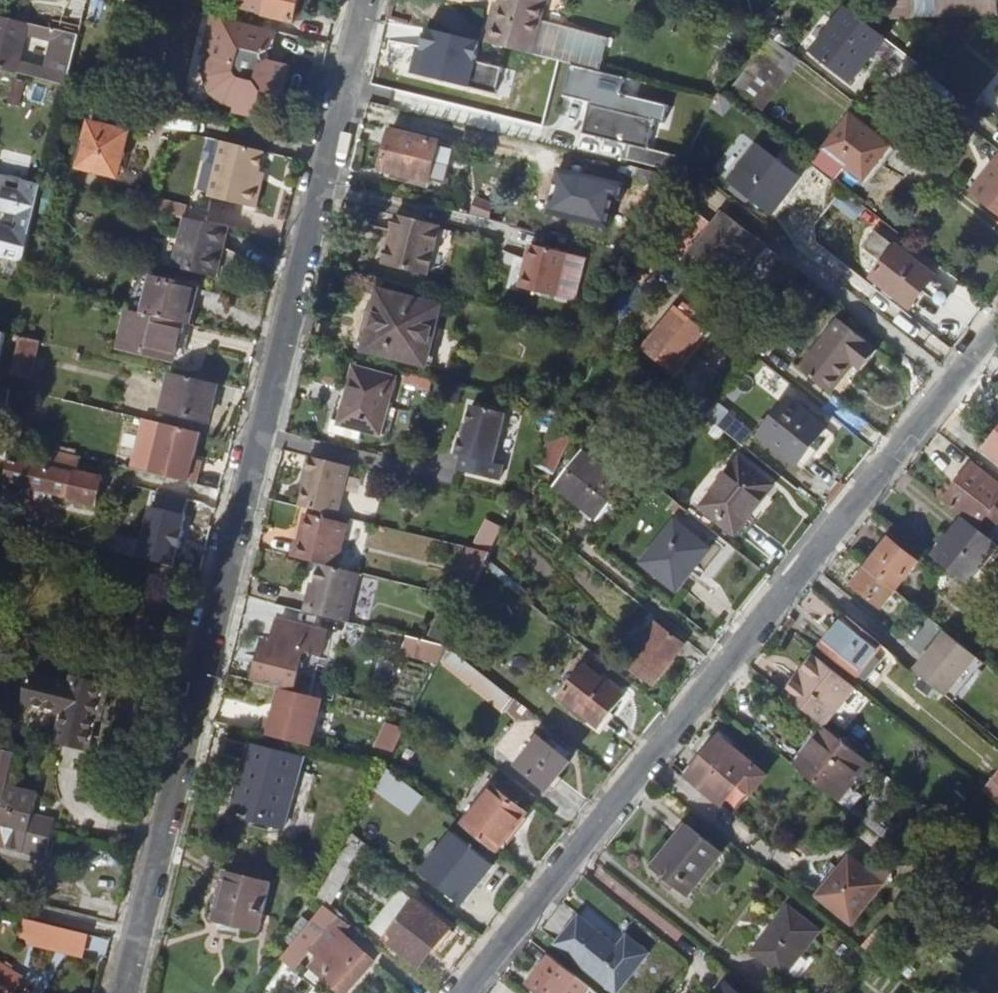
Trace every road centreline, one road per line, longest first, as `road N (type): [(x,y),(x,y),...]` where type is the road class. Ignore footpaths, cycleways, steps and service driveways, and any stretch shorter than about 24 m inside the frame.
road 1 (residential): [(368,0),(129,992)]
road 2 (residential): [(997,324),(464,992)]

